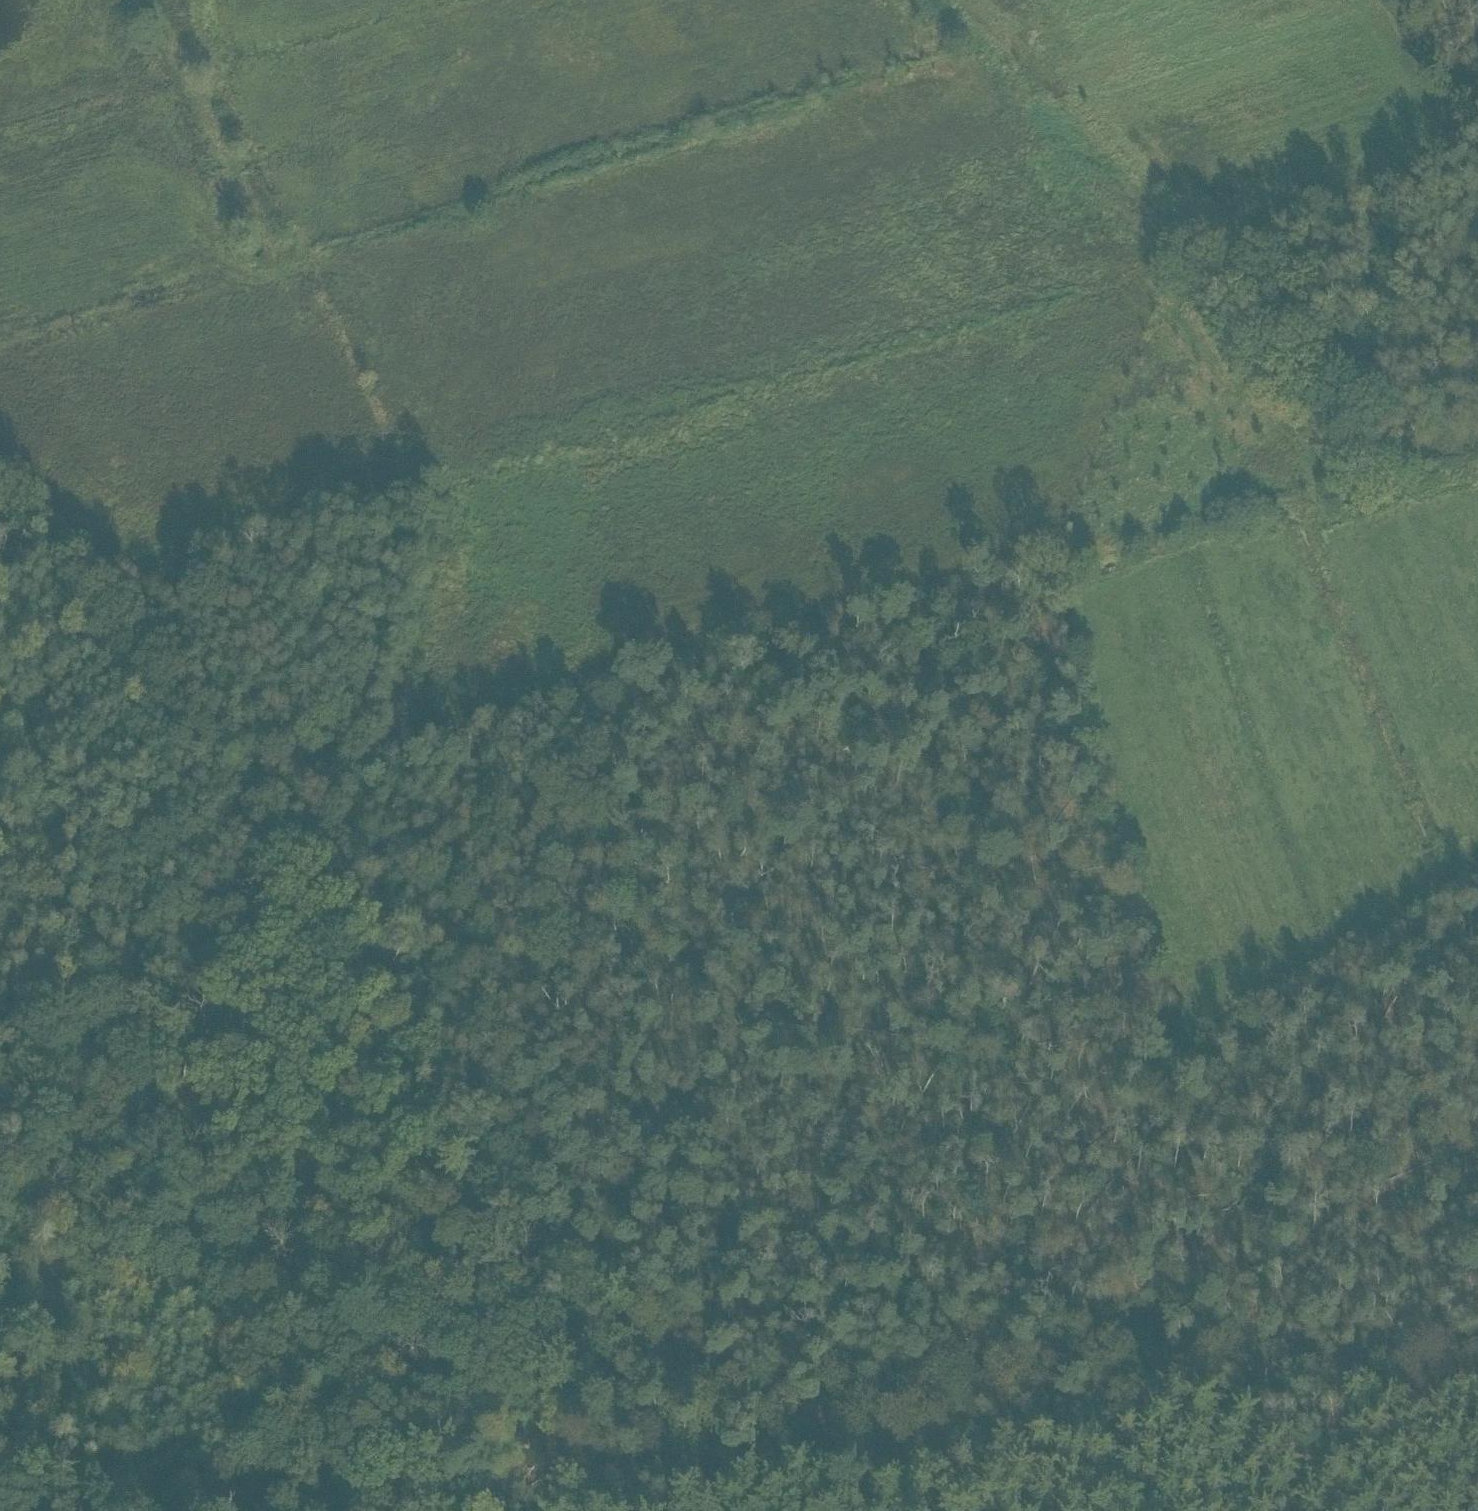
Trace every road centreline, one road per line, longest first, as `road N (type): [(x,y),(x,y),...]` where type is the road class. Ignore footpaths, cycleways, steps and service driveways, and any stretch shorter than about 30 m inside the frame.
road 1 (track): [(1477,1343),(514,1443),(519,1510)]

